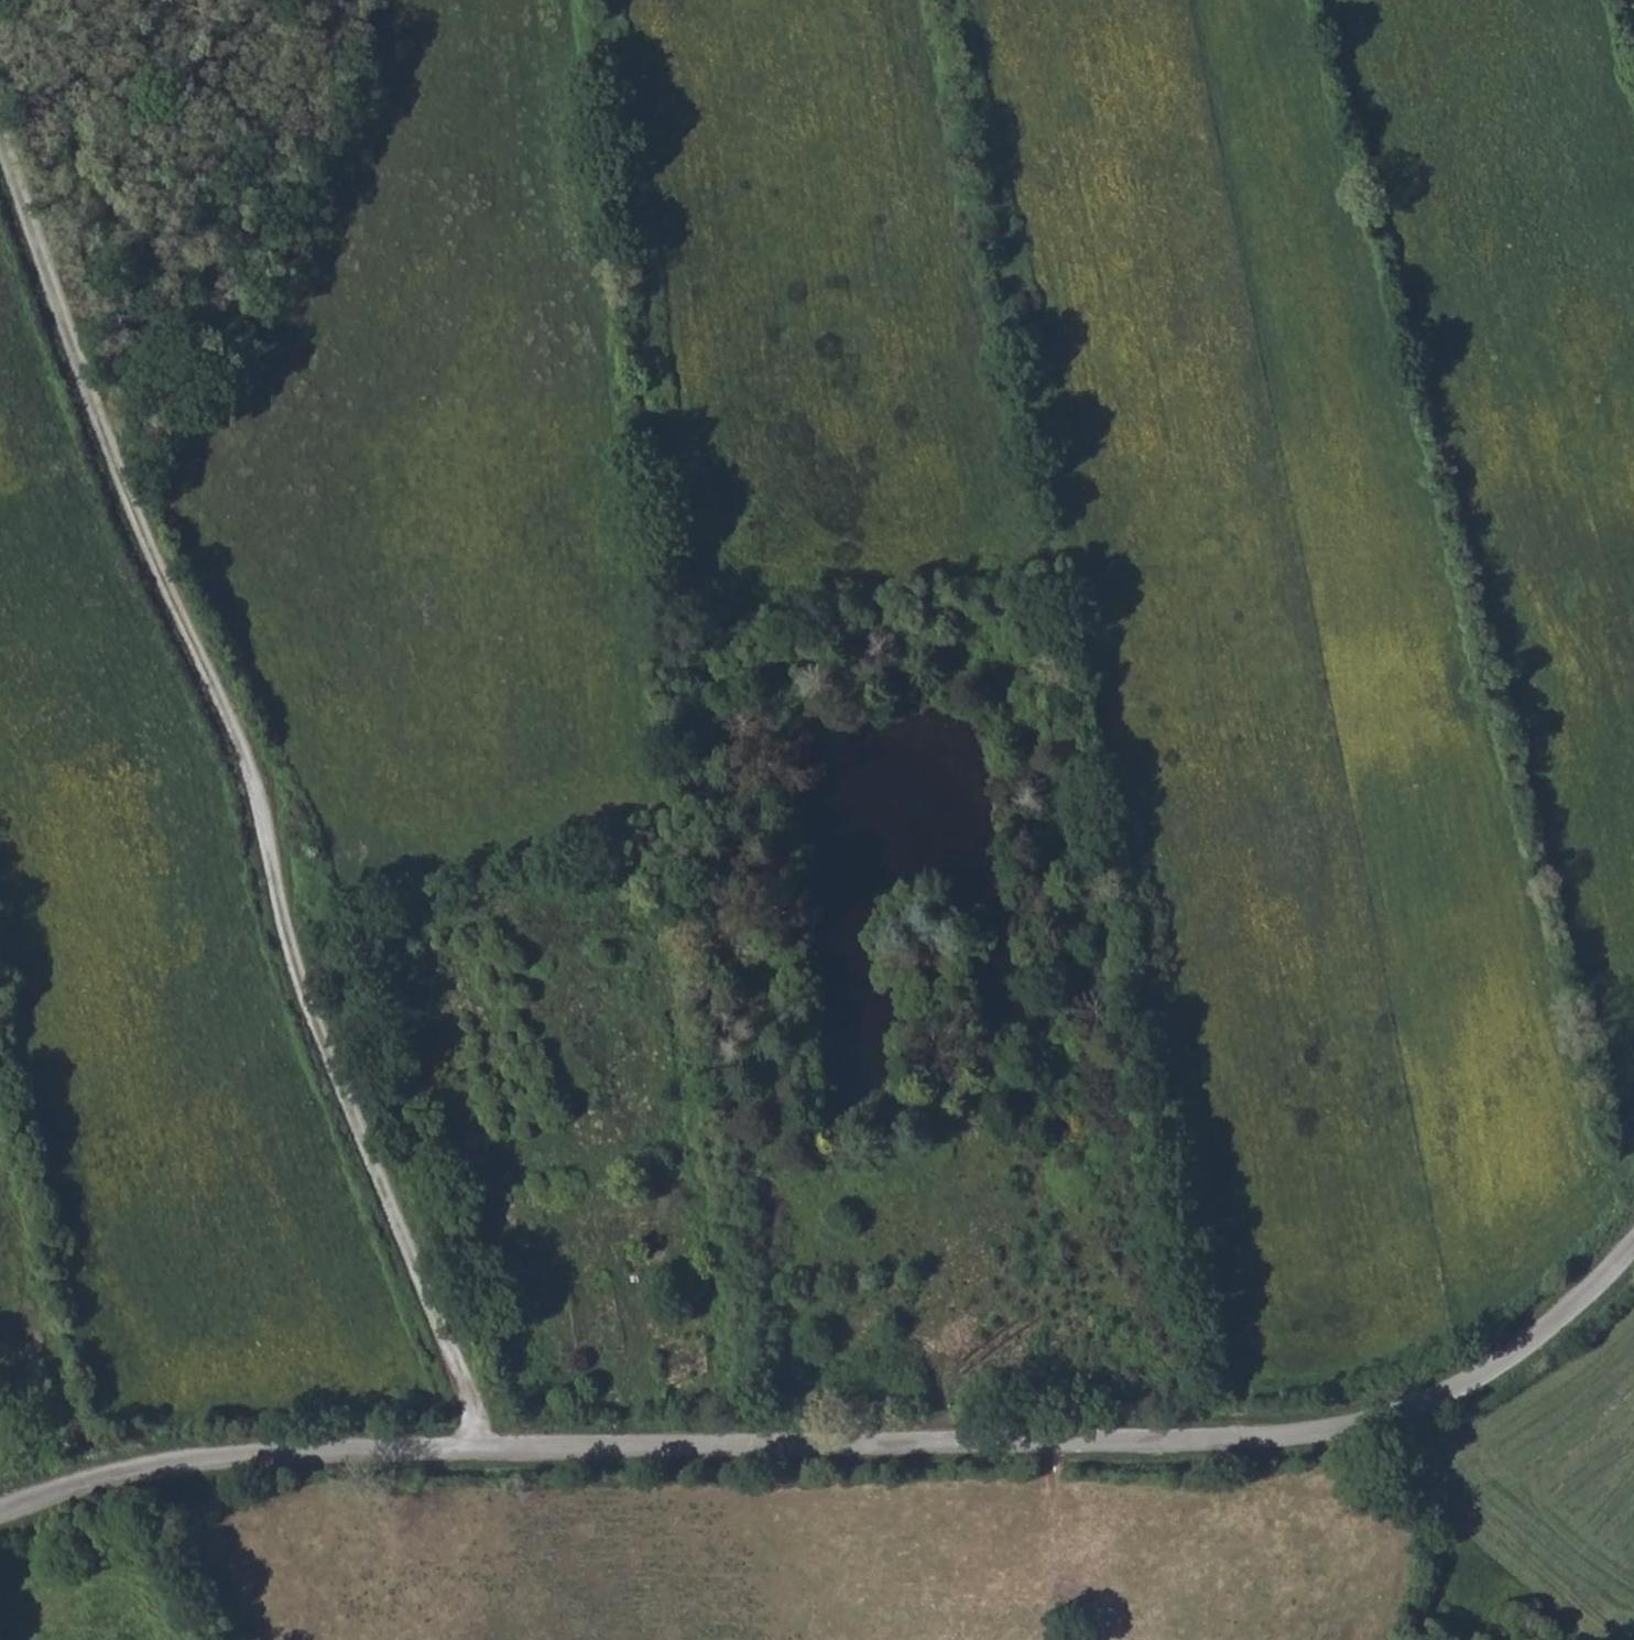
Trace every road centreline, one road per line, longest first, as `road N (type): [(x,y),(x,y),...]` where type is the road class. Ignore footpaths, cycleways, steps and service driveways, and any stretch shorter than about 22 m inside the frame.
road 1 (unclassified): [(0,1520),(158,1467),(484,1447),(913,1453),(1326,1424),(1416,1406),(1498,1370),(1593,1297),(1633,1250)]
road 2 (track): [(484,1447),(286,974),(268,829),(221,691),(103,453),(0,131)]

